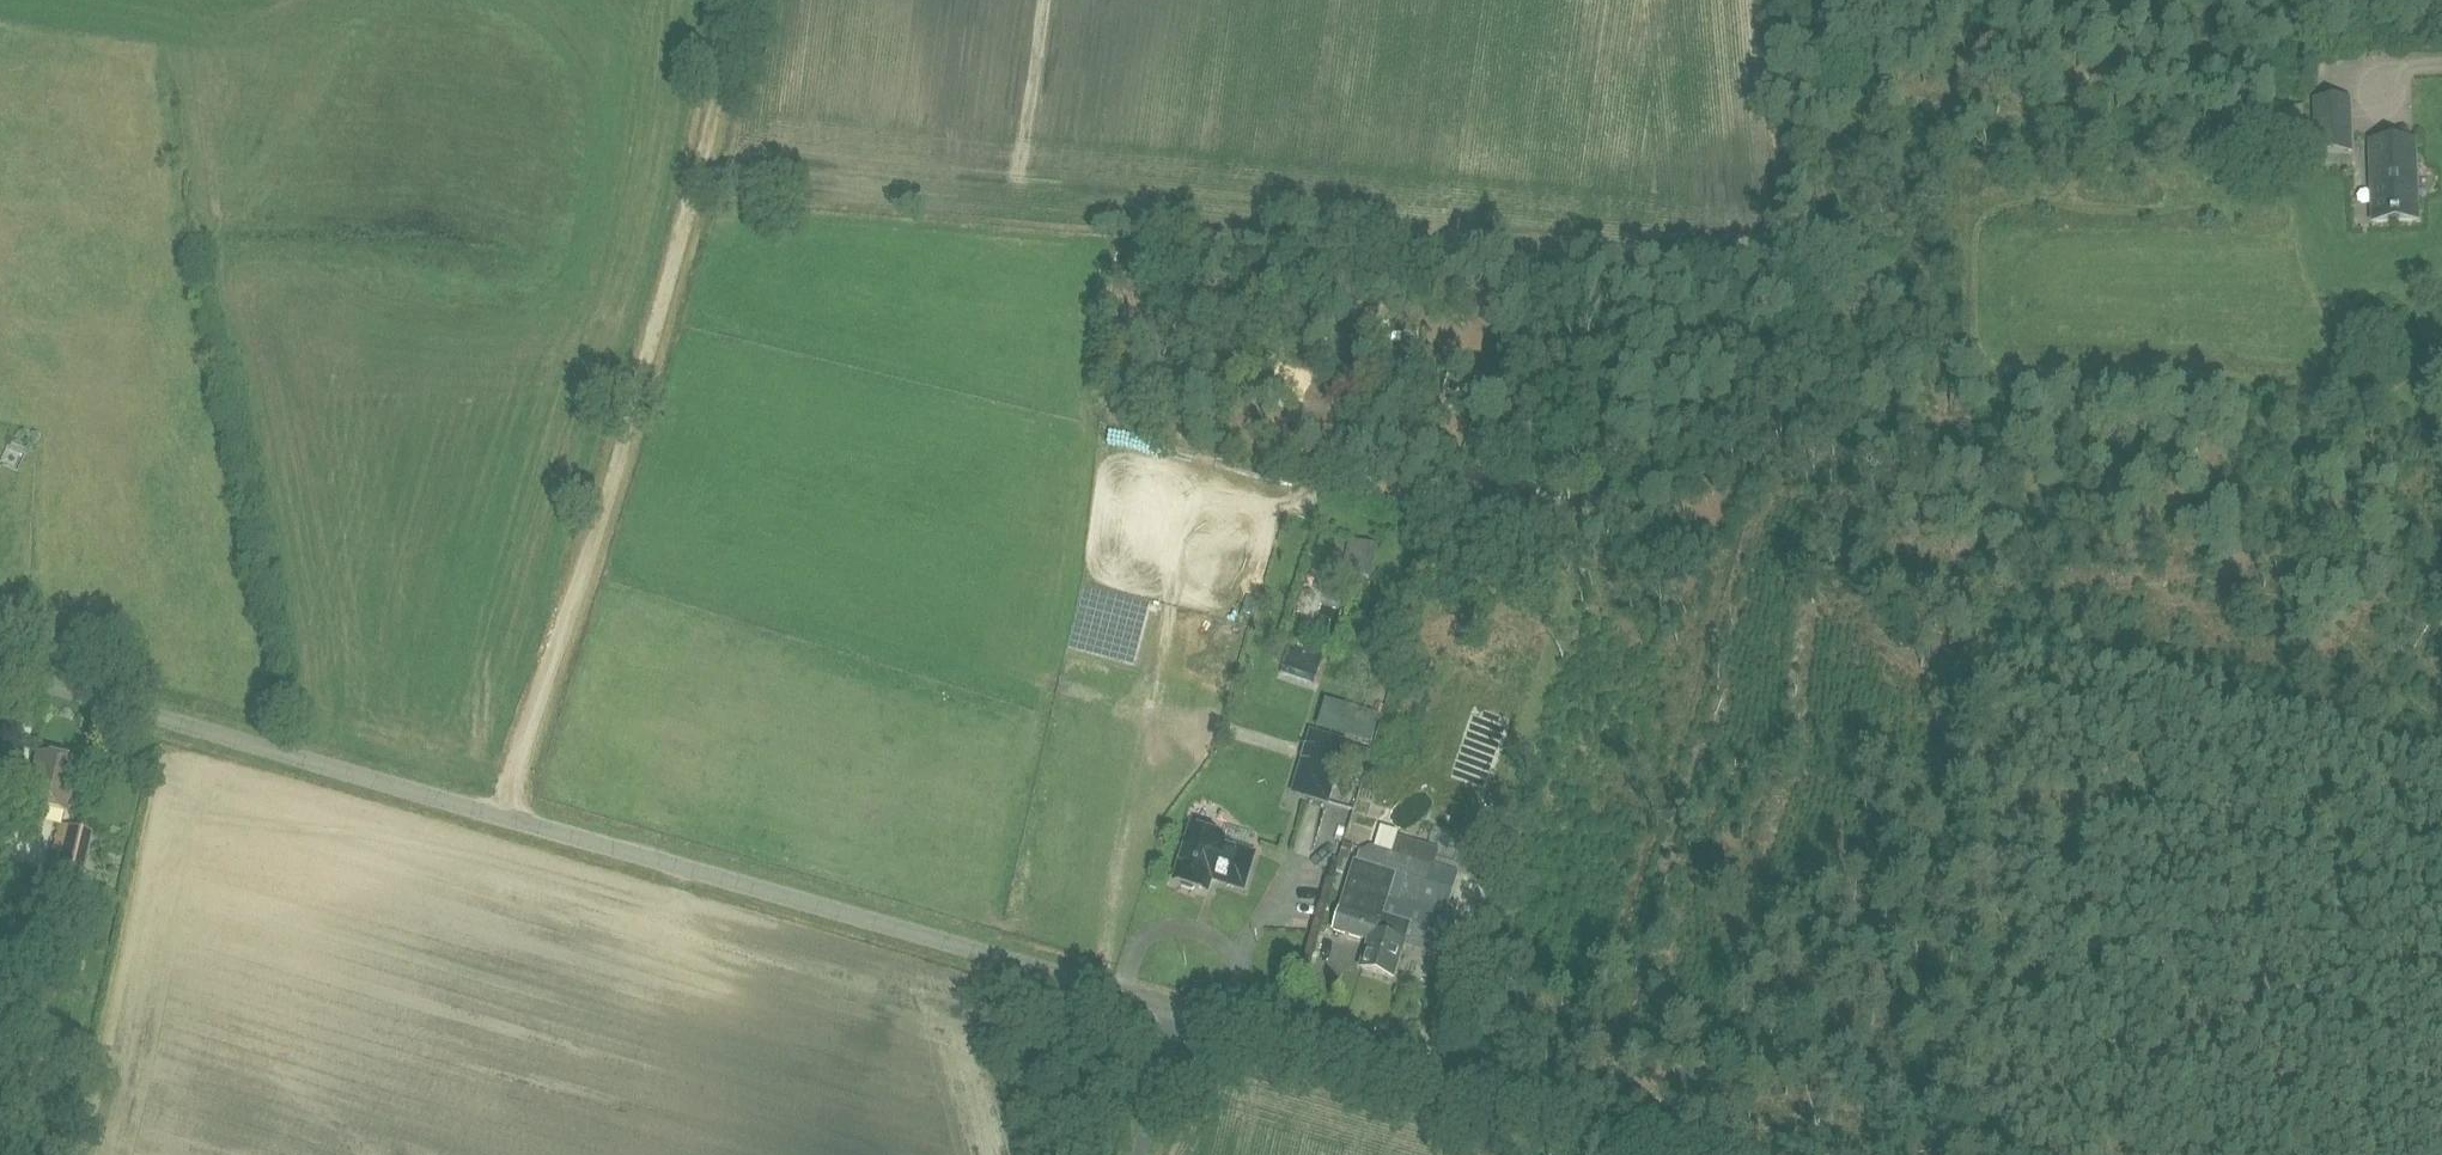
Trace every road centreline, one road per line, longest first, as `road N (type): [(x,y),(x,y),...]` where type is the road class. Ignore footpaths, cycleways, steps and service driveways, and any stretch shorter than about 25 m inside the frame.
road 1 (unclassified): [(1175,1008),(0,673)]
road 2 (track): [(730,0),(708,153),(507,823)]
road 3 (unclassified): [(1687,1154),(1175,1008)]
road 4 (unclassified): [(1140,1154),(1175,1008)]

